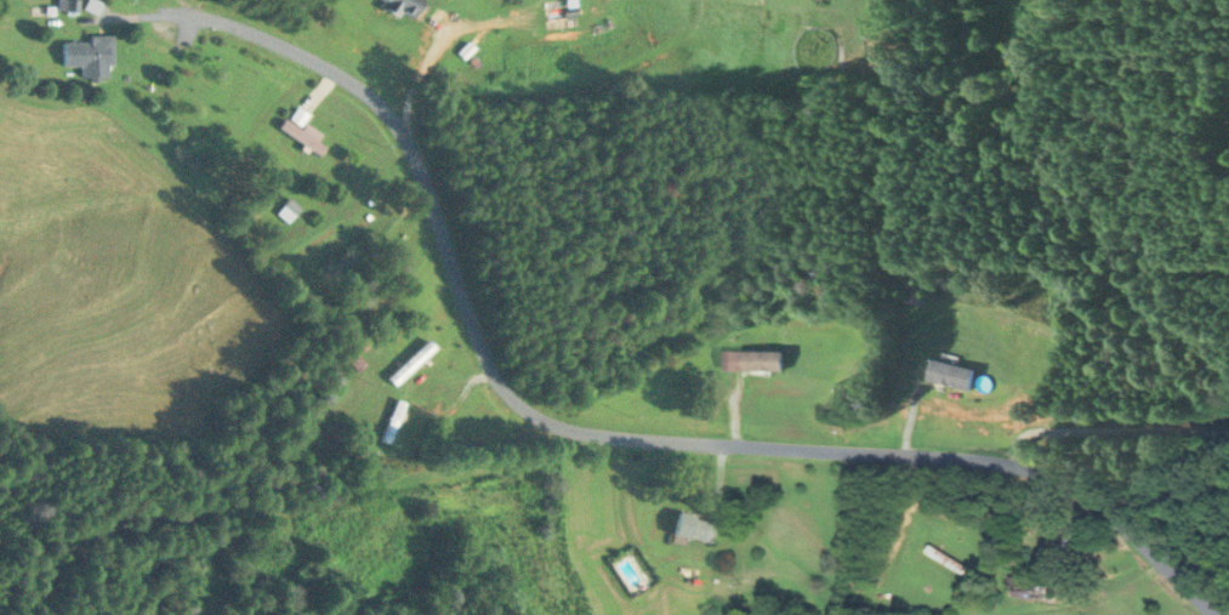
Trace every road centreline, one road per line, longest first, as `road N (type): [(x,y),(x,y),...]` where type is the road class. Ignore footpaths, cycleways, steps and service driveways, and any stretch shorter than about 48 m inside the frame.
road 1 (residential): [(1228,595),(1076,492),(621,455),(507,353),(450,188),(355,55),(255,29),(141,41)]

